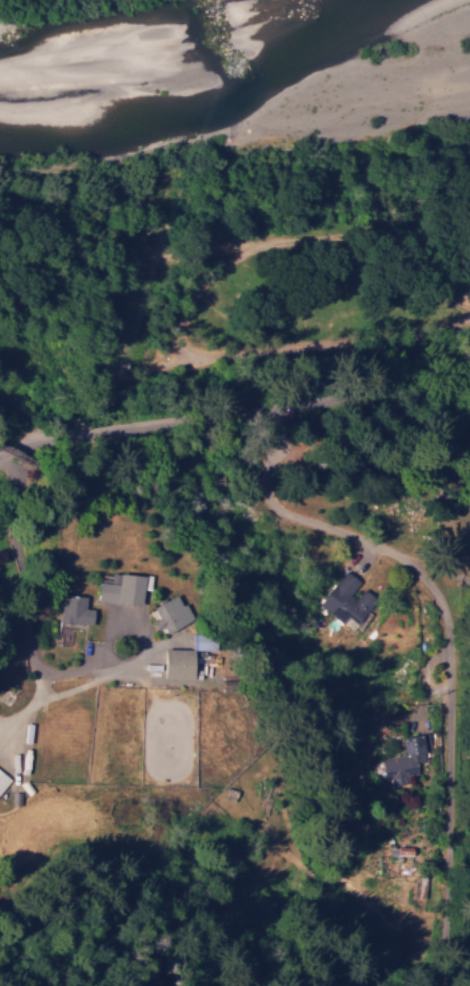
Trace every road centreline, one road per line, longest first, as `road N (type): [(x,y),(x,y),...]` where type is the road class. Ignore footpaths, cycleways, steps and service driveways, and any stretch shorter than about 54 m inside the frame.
road 1 (residential): [(274,409),(277,452),(266,477),(273,506),(407,561),(443,600),(453,740),(447,985)]
road 2 (residential): [(469,387),(92,425),(0,454)]

